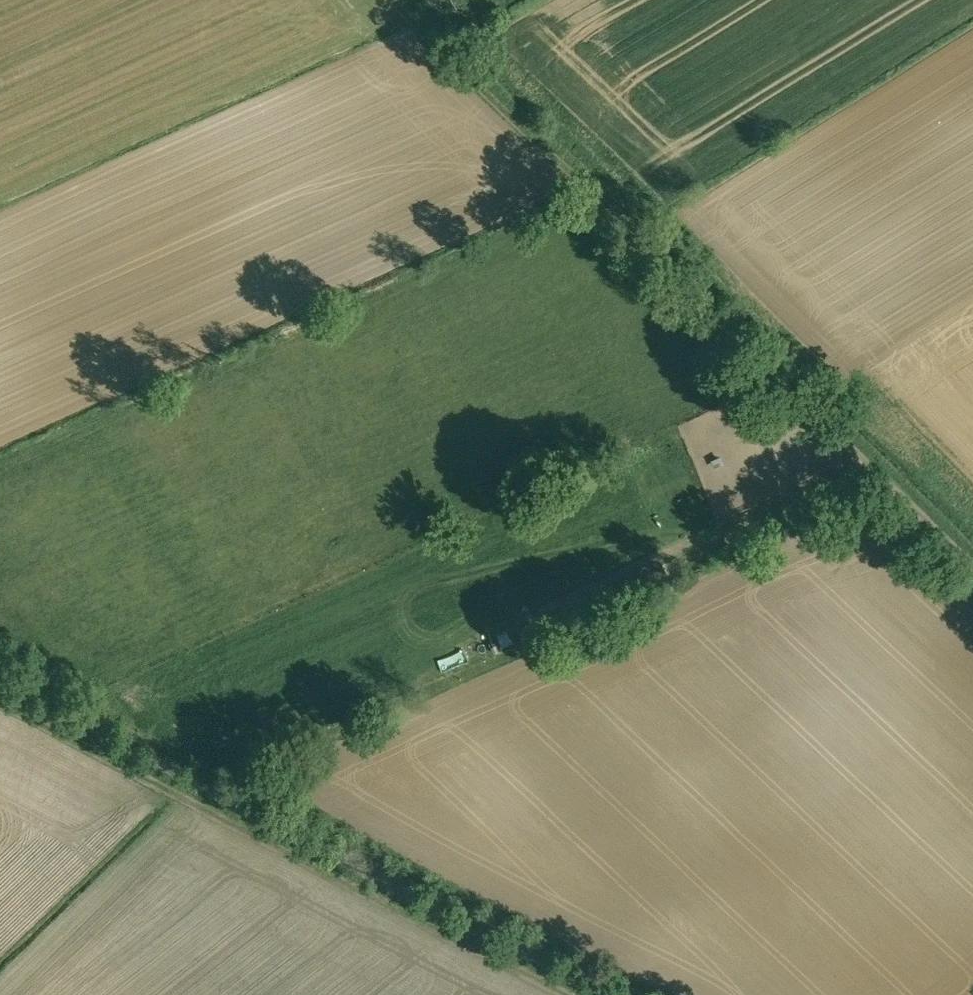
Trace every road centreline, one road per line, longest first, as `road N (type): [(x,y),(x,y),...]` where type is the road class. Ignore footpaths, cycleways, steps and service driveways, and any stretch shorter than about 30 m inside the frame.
road 1 (track): [(449,0),(663,188),(972,542)]
road 2 (track): [(571,994),(0,699)]

